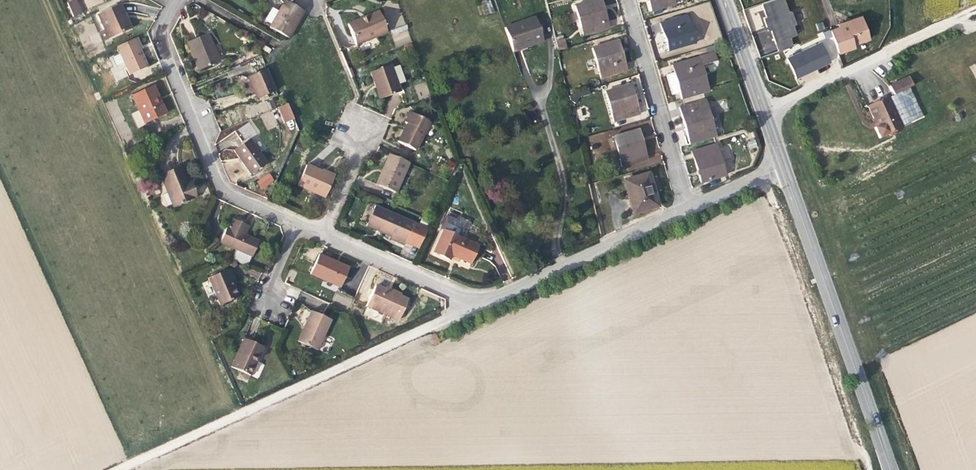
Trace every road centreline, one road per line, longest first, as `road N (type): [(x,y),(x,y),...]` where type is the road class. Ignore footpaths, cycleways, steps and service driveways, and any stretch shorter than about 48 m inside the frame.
road 1 (track): [(119,469),(437,325)]
road 2 (tertiary): [(782,164),(894,469)]
road 3 (residential): [(293,224),(223,193),(214,178),(158,38),(174,0)]
road 4 (residential): [(687,208),(486,302)]
road 5 (residential): [(687,208),(623,0)]
road 6 (residential): [(486,302),(436,289),(319,236)]
road 7 (residential): [(890,51),(763,110)]
road 8 (residential): [(319,236),(370,117)]

